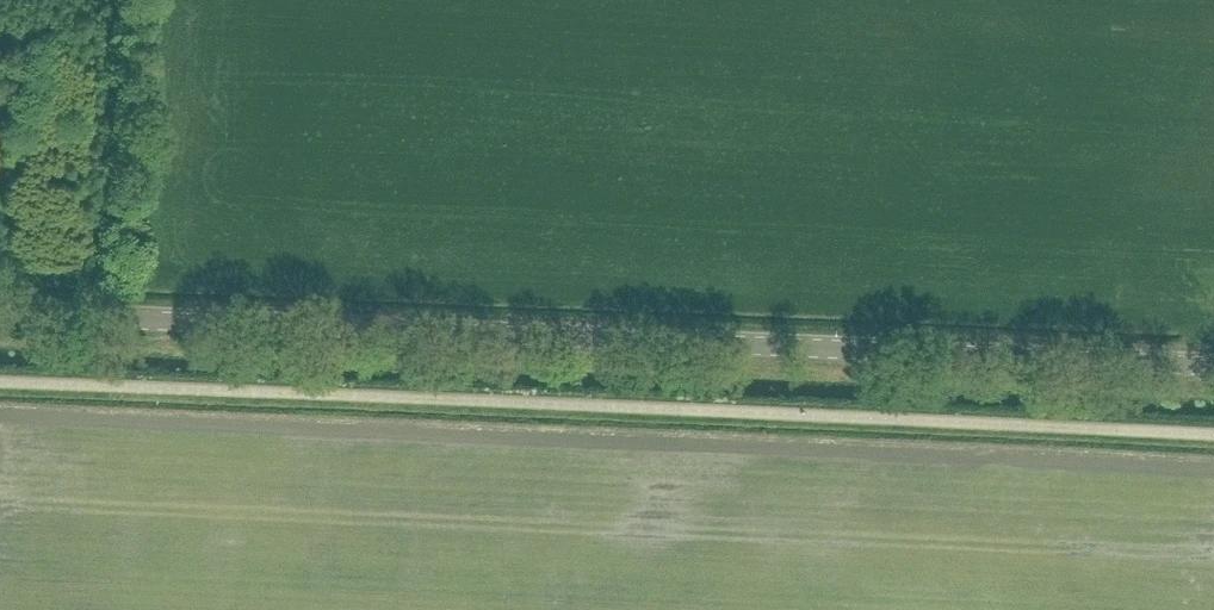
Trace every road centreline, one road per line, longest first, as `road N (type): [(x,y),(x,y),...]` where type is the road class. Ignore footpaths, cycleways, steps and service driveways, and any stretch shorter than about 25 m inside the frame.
road 1 (tertiary): [(1213,369),(0,317)]

